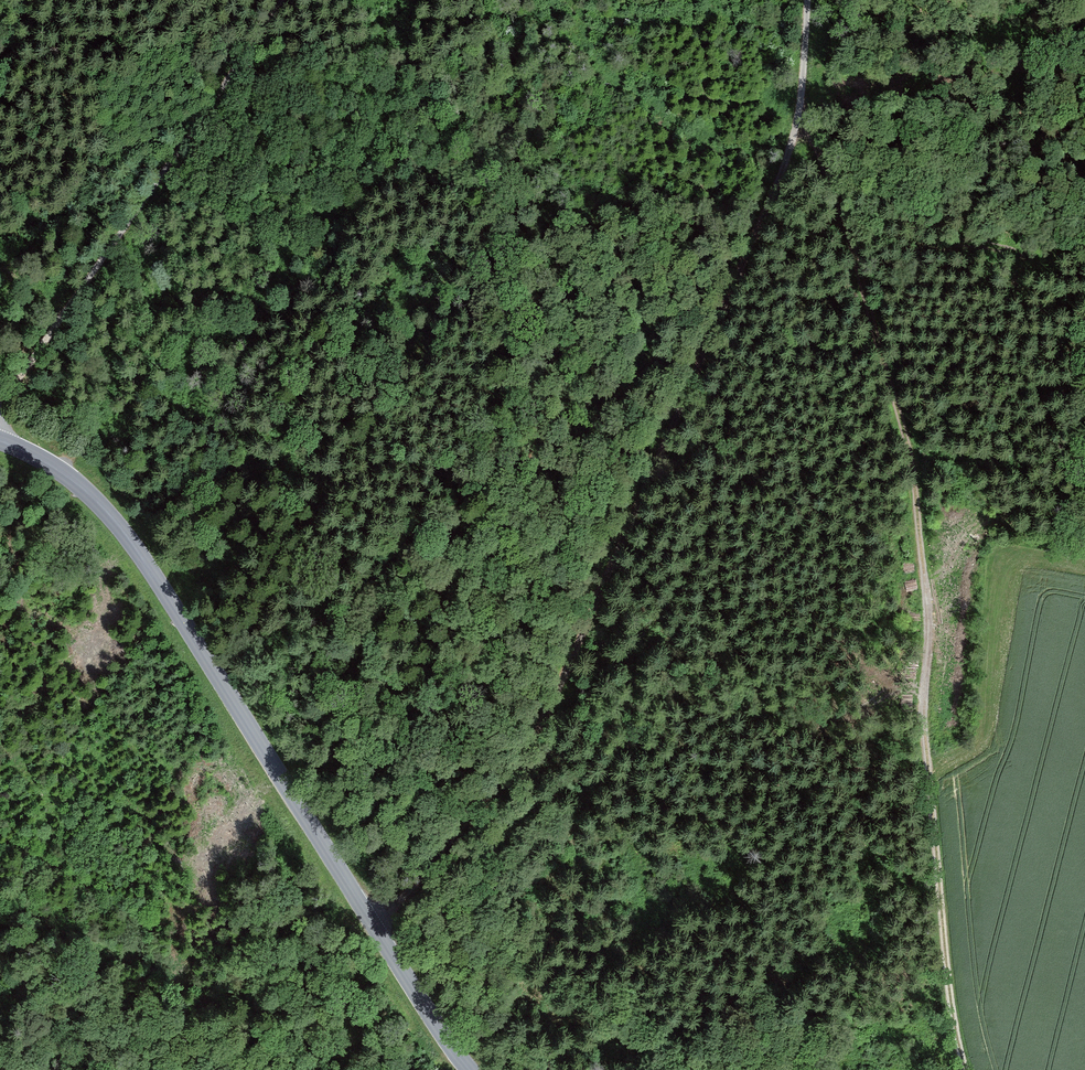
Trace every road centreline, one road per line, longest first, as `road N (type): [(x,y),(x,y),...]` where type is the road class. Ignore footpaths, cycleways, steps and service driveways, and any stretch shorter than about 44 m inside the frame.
road 1 (track): [(806,0),(801,103),(778,187),(561,688),(533,737),(374,926)]
road 2 (track): [(801,103),(847,228),(916,472),(935,850),(965,1069)]
road 3 (tertiary): [(469,1069),(123,531),(67,476),(0,440)]
road 4 (track): [(282,0),(0,406)]

